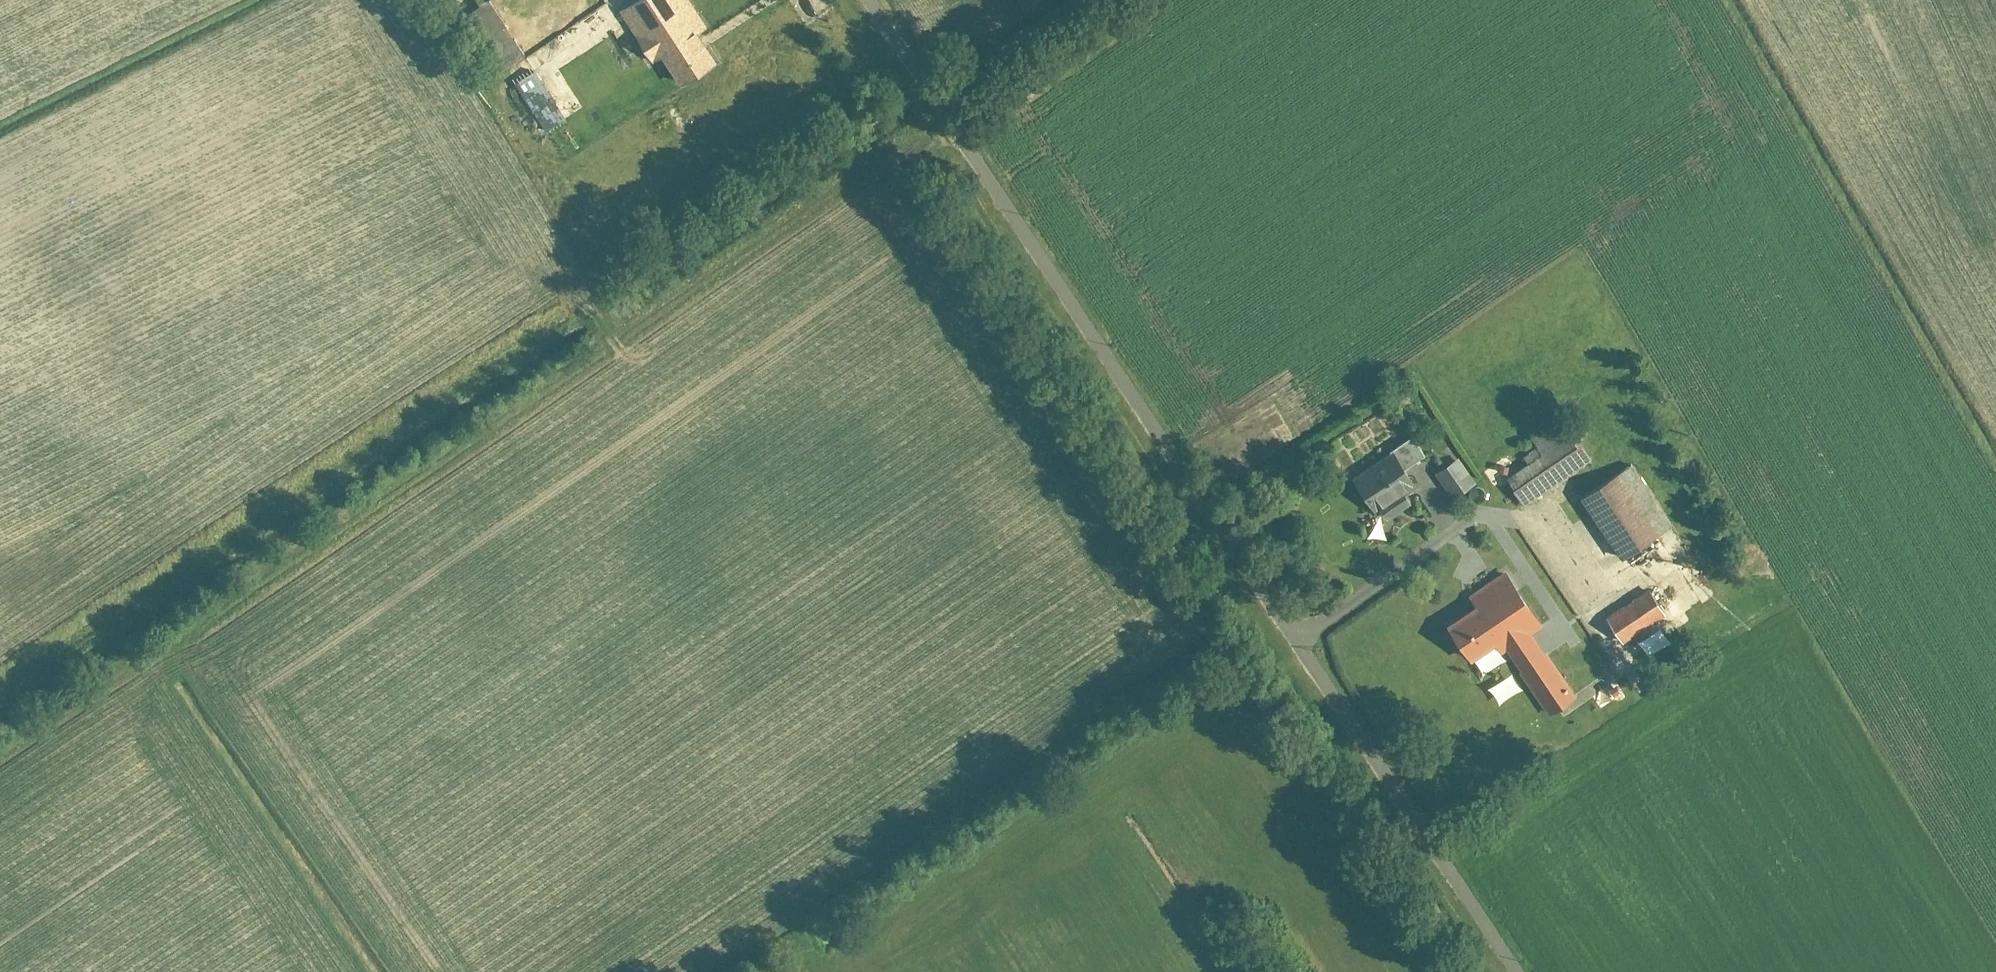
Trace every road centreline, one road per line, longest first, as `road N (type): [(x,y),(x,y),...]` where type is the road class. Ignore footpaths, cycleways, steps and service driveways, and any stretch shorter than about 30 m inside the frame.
road 1 (unclassified): [(1518,971),(868,0)]

